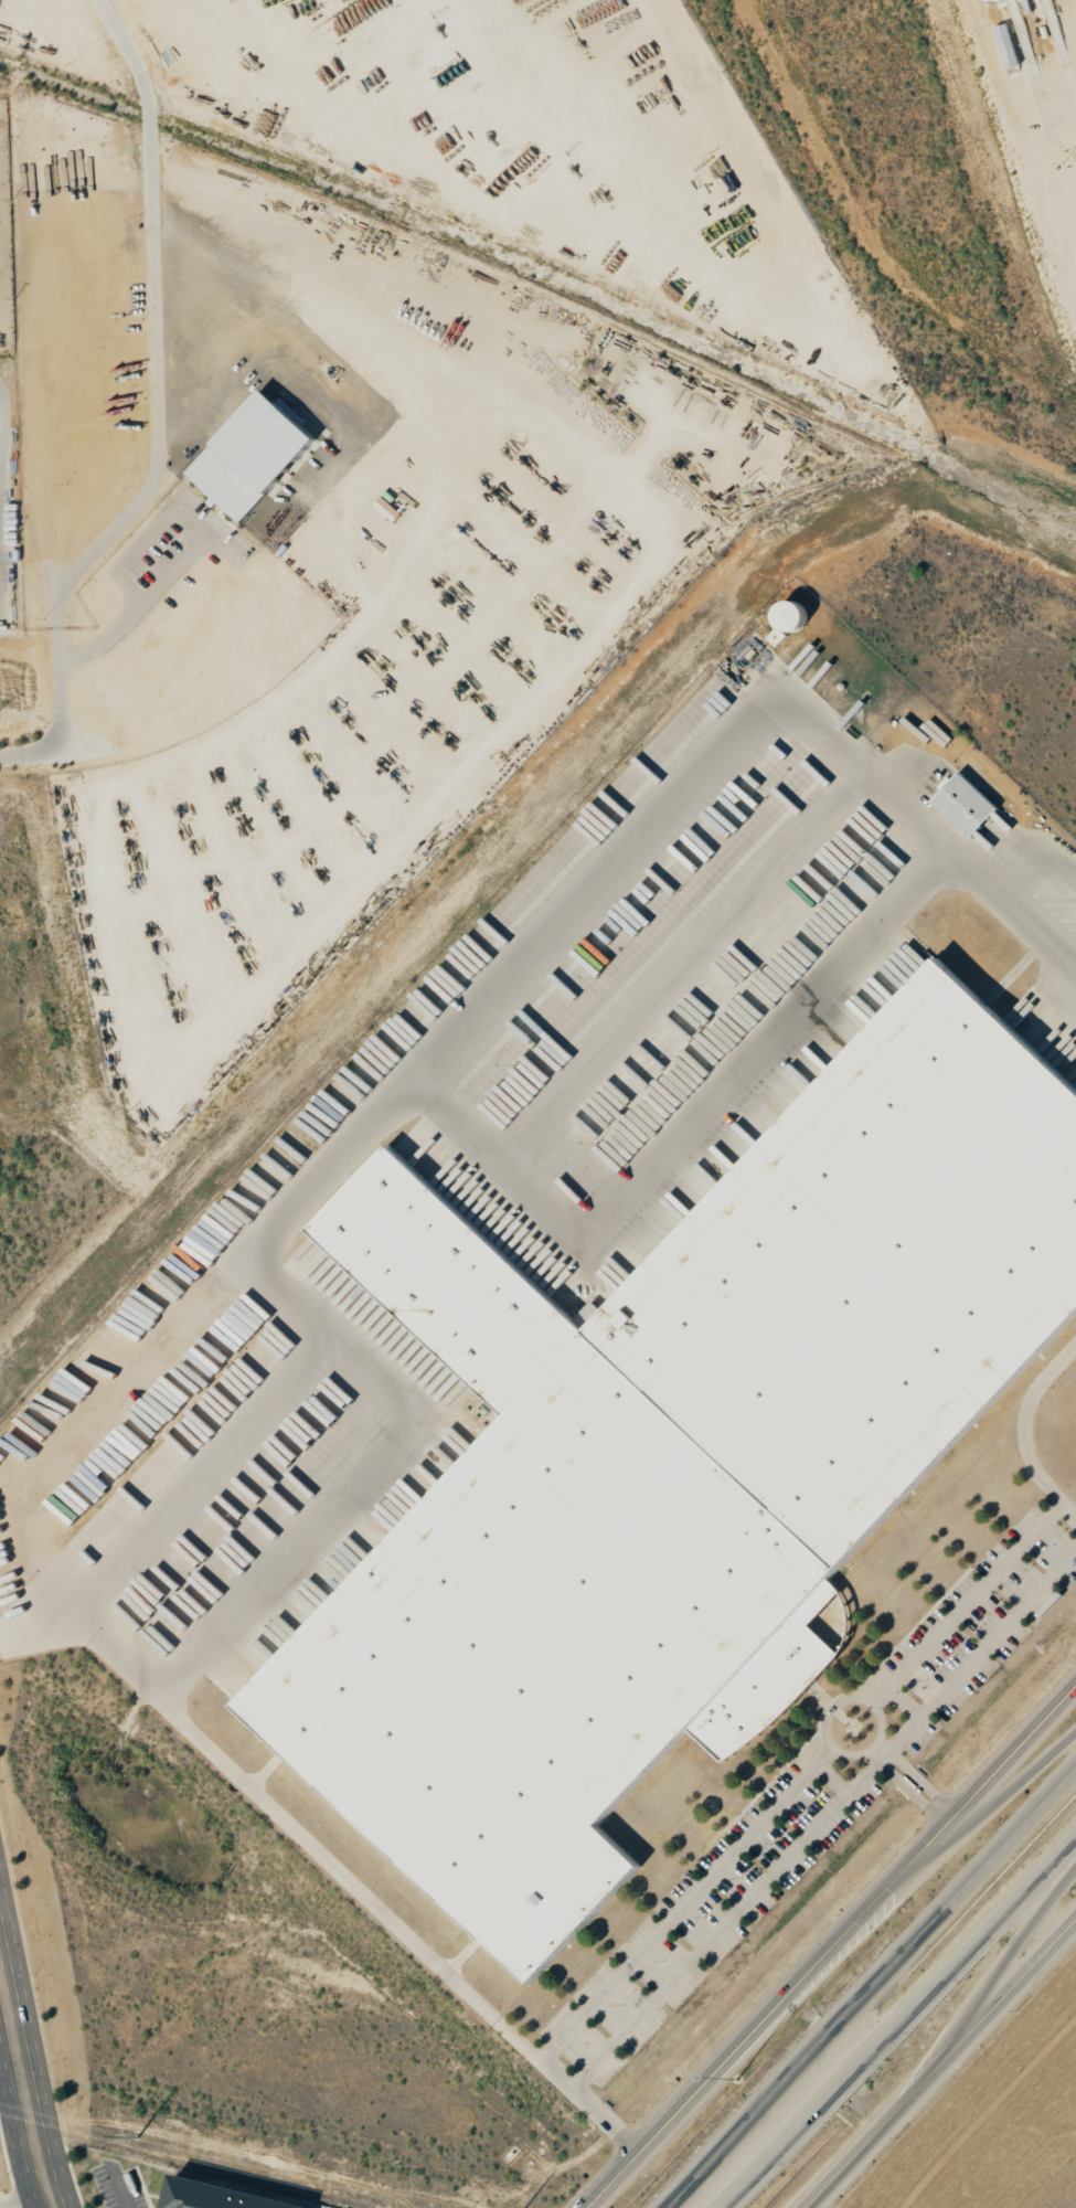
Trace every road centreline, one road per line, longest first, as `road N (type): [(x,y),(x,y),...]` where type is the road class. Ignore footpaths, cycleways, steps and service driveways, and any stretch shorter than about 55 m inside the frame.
road 1 (secondary): [(588,2207),(1075,1689)]
road 2 (motorway): [(1075,1766),(671,2207)]
road 3 (motorway): [(723,2207),(1075,1833)]
road 4 (secondary): [(805,2207),(1075,1915)]
road 5 (primary): [(0,1972),(52,2207)]
road 6 (motorway): [(1075,1730),(896,1880)]
road 7 (motorway): [(946,2052),(986,1979),(1075,1864)]

